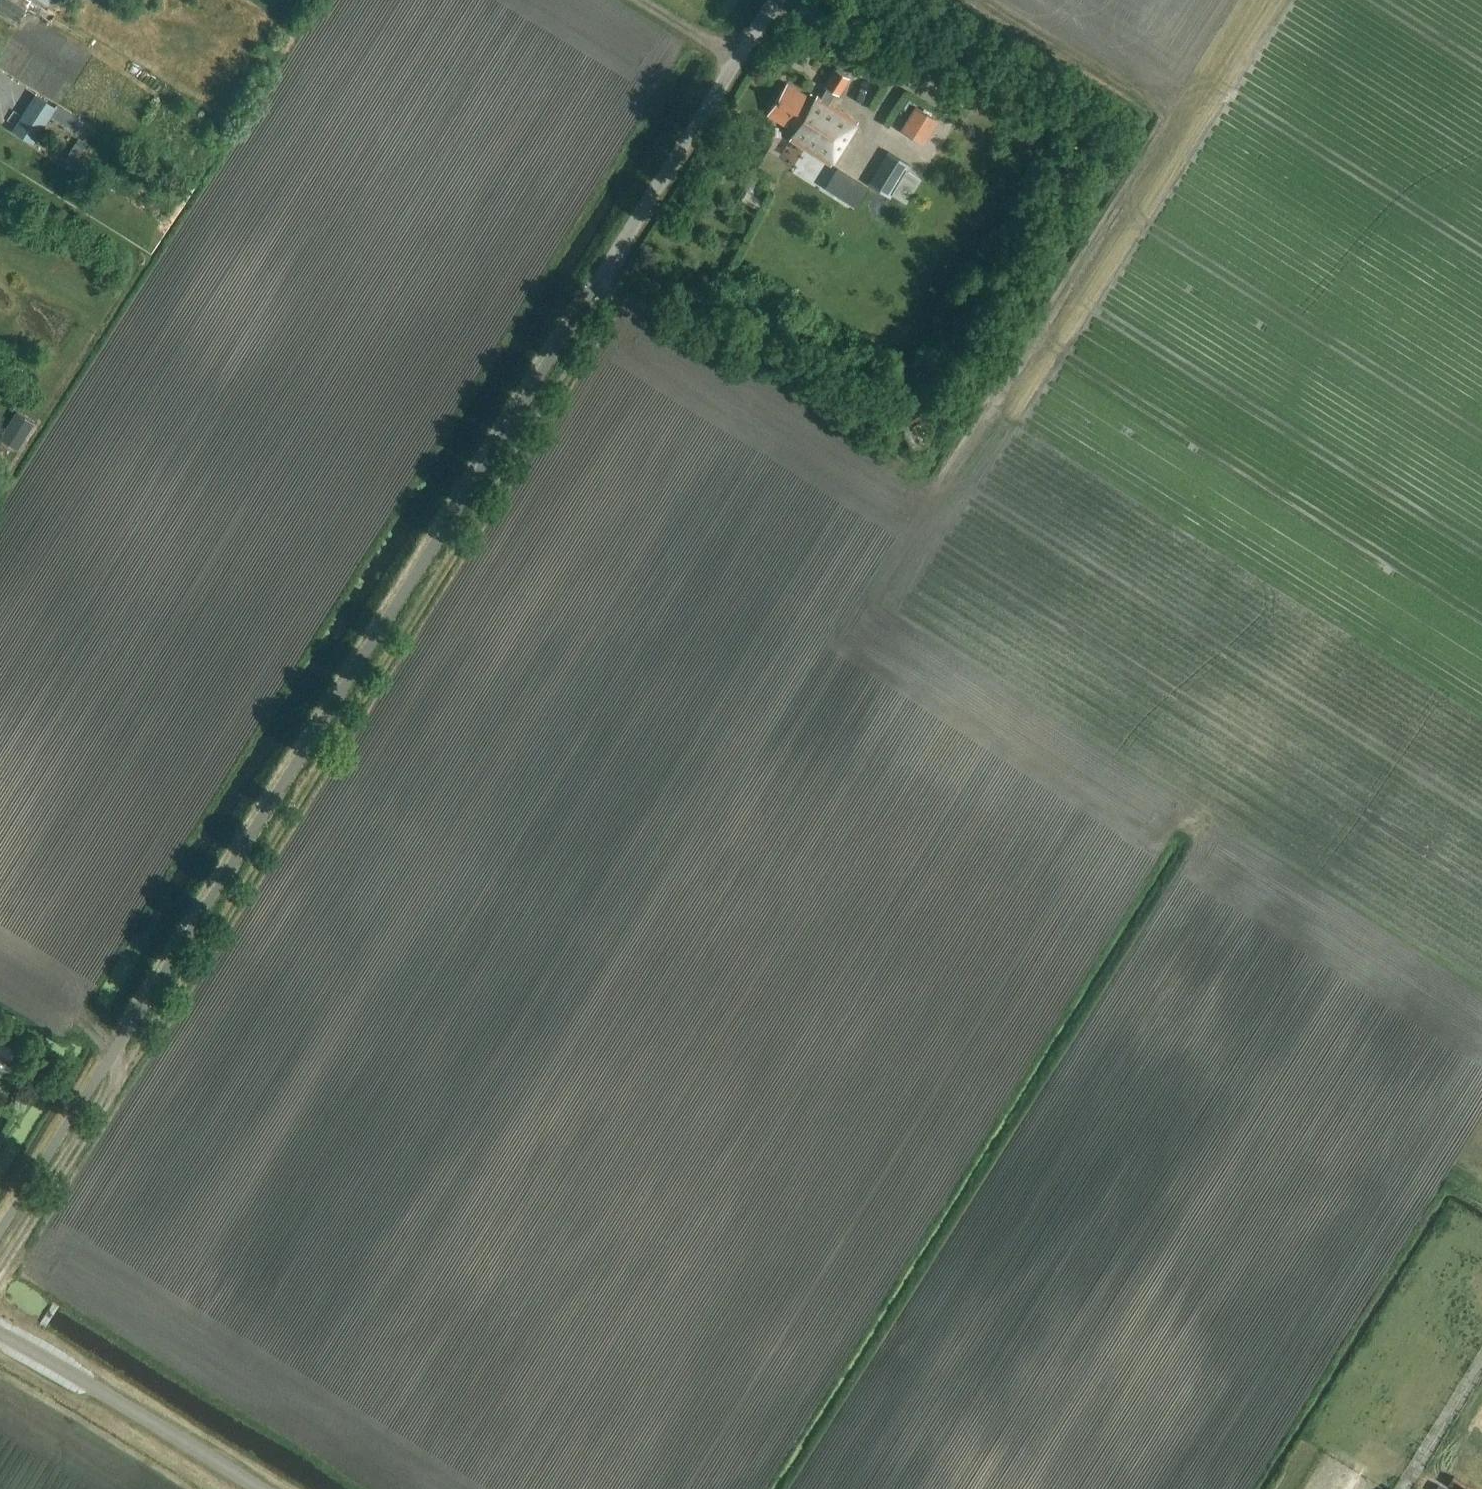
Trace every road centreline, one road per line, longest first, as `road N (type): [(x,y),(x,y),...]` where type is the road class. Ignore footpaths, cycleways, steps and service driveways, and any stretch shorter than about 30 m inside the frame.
road 1 (track): [(0,1274),(606,305),(611,270)]
road 2 (unclassified): [(611,270),(773,0)]
road 3 (unclassified): [(262,1488),(0,1333)]

